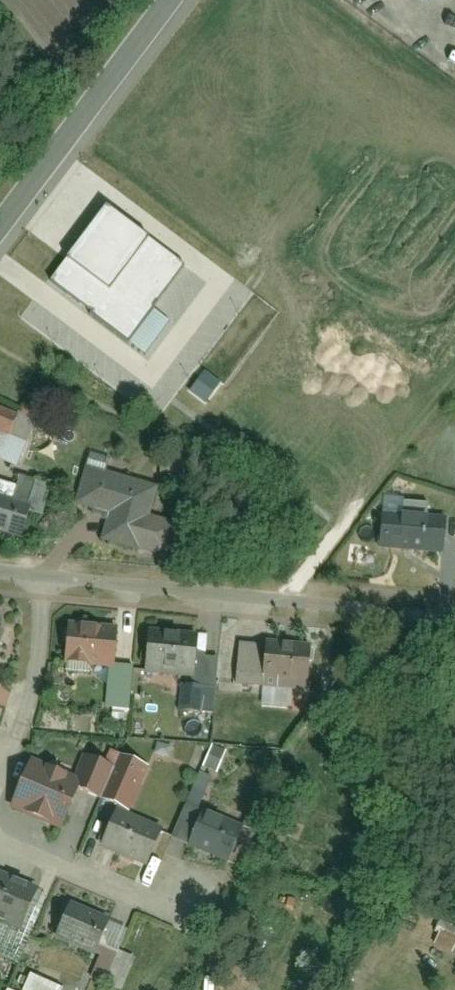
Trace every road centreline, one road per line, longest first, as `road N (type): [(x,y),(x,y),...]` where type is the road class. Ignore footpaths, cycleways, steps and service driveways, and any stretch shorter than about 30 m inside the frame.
road 1 (residential): [(44,579),(454,619)]
road 2 (tertiary): [(0,221),(171,0)]
road 3 (residential): [(0,776),(39,651),(44,579)]
road 4 (residential): [(173,916),(0,839)]

